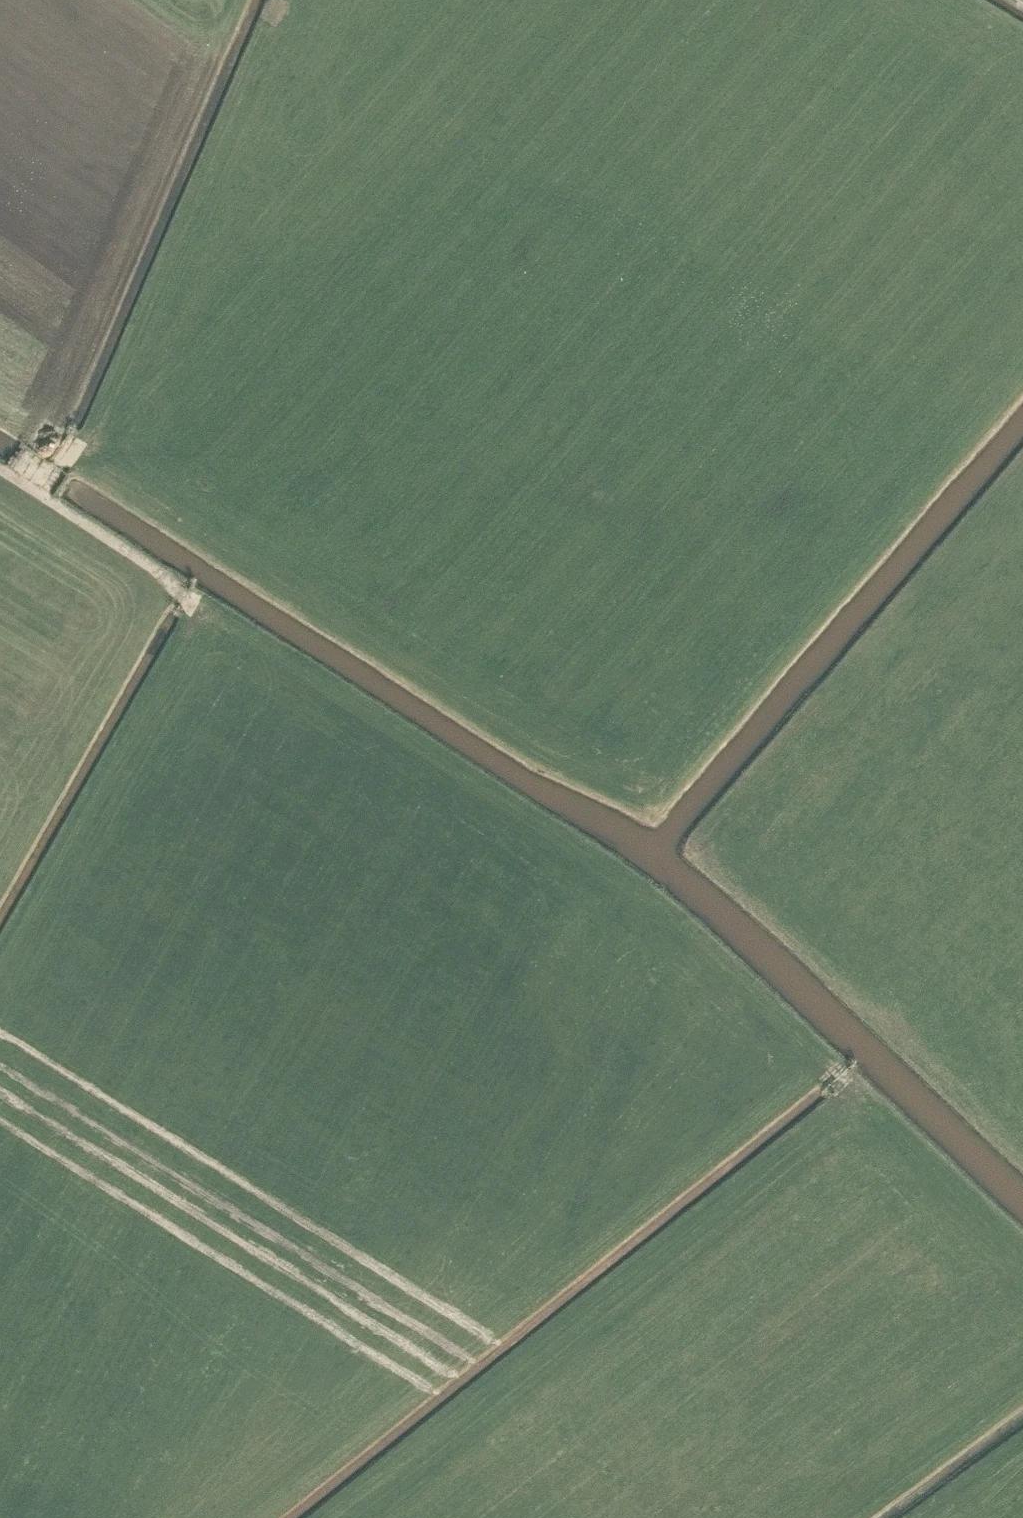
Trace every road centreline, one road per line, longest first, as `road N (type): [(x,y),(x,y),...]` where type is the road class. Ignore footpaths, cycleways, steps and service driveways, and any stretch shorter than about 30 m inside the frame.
road 1 (track): [(0,469),(177,580)]

